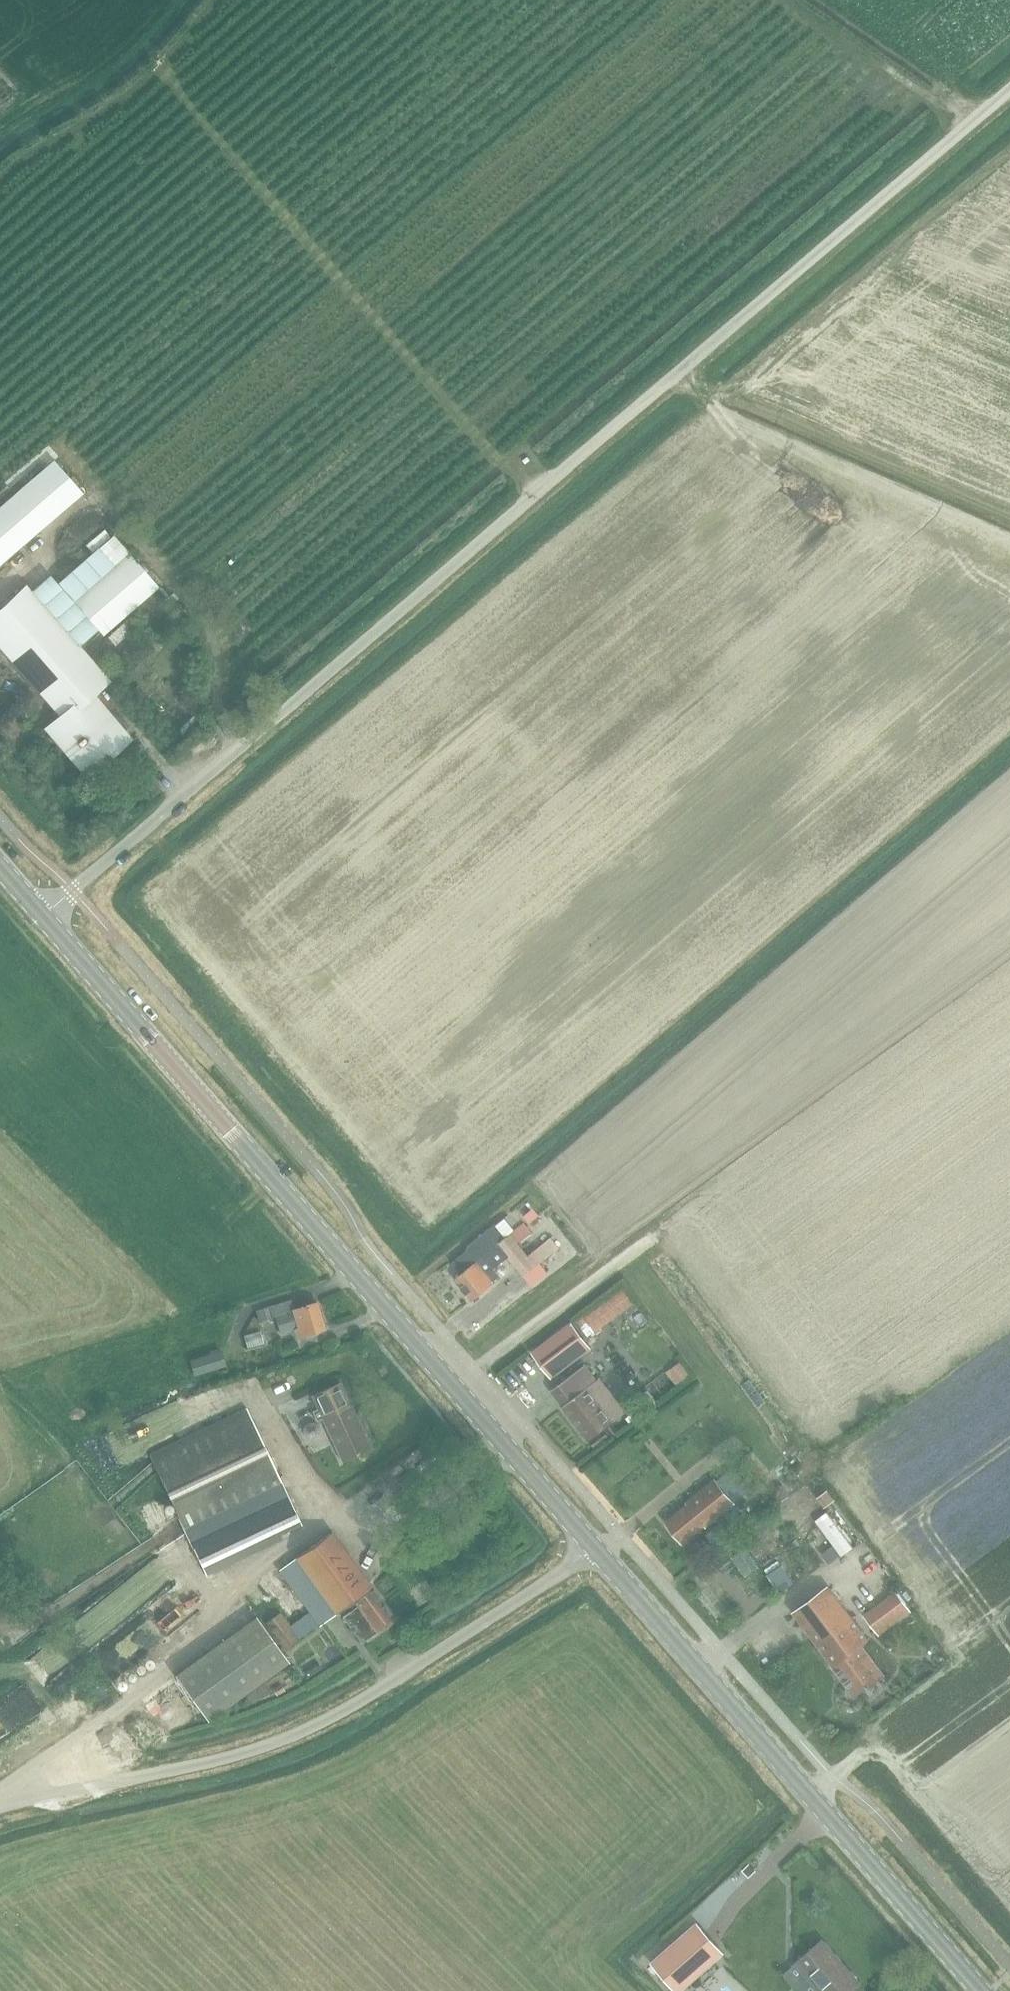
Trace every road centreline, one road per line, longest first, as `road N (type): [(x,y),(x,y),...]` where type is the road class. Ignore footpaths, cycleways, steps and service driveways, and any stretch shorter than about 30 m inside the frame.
road 1 (unclassified): [(45,919),(1009,98)]
road 2 (secondary): [(594,1547),(45,919)]
road 3 (unclassified): [(0,1809),(360,1701),(594,1547)]
road 4 (secondary): [(983,1990),(594,1547)]

